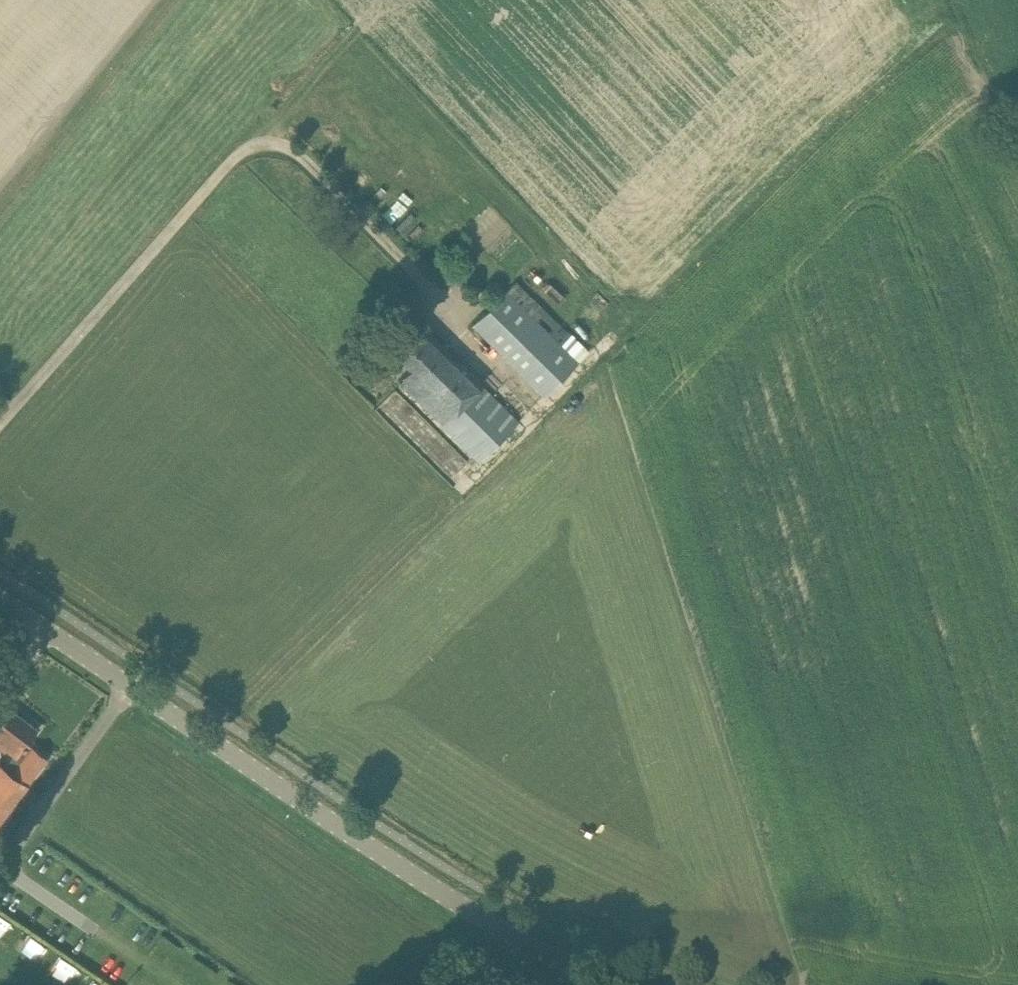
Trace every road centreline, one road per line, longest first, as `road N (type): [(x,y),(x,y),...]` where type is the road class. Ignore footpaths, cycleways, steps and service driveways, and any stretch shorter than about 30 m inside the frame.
road 1 (unclassified): [(608,984),(486,920),(0,597)]
road 2 (track): [(448,313),(267,125),(0,422)]

